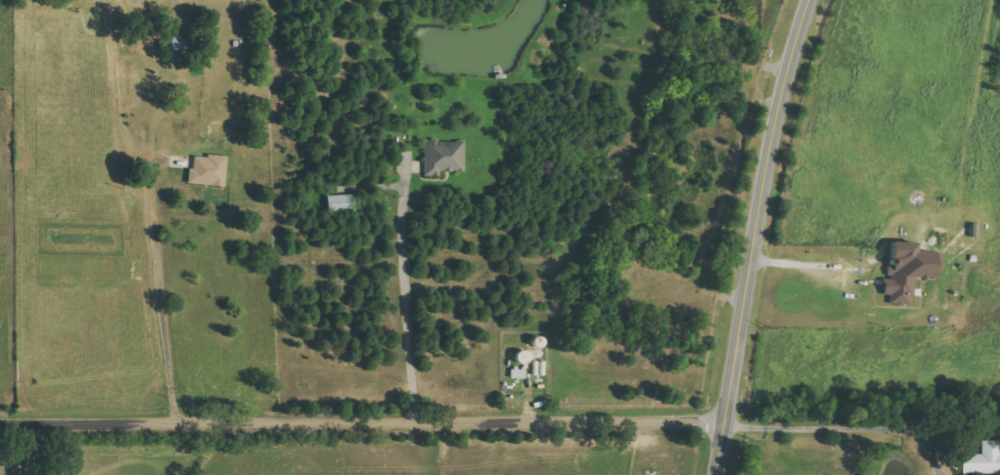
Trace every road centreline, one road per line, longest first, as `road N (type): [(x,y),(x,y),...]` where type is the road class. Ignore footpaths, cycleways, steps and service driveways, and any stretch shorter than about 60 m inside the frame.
road 1 (residential): [(0,419),(729,423)]
road 2 (secondary): [(817,0),(784,89),(721,474)]
road 3 (residential): [(172,418),(144,143)]

